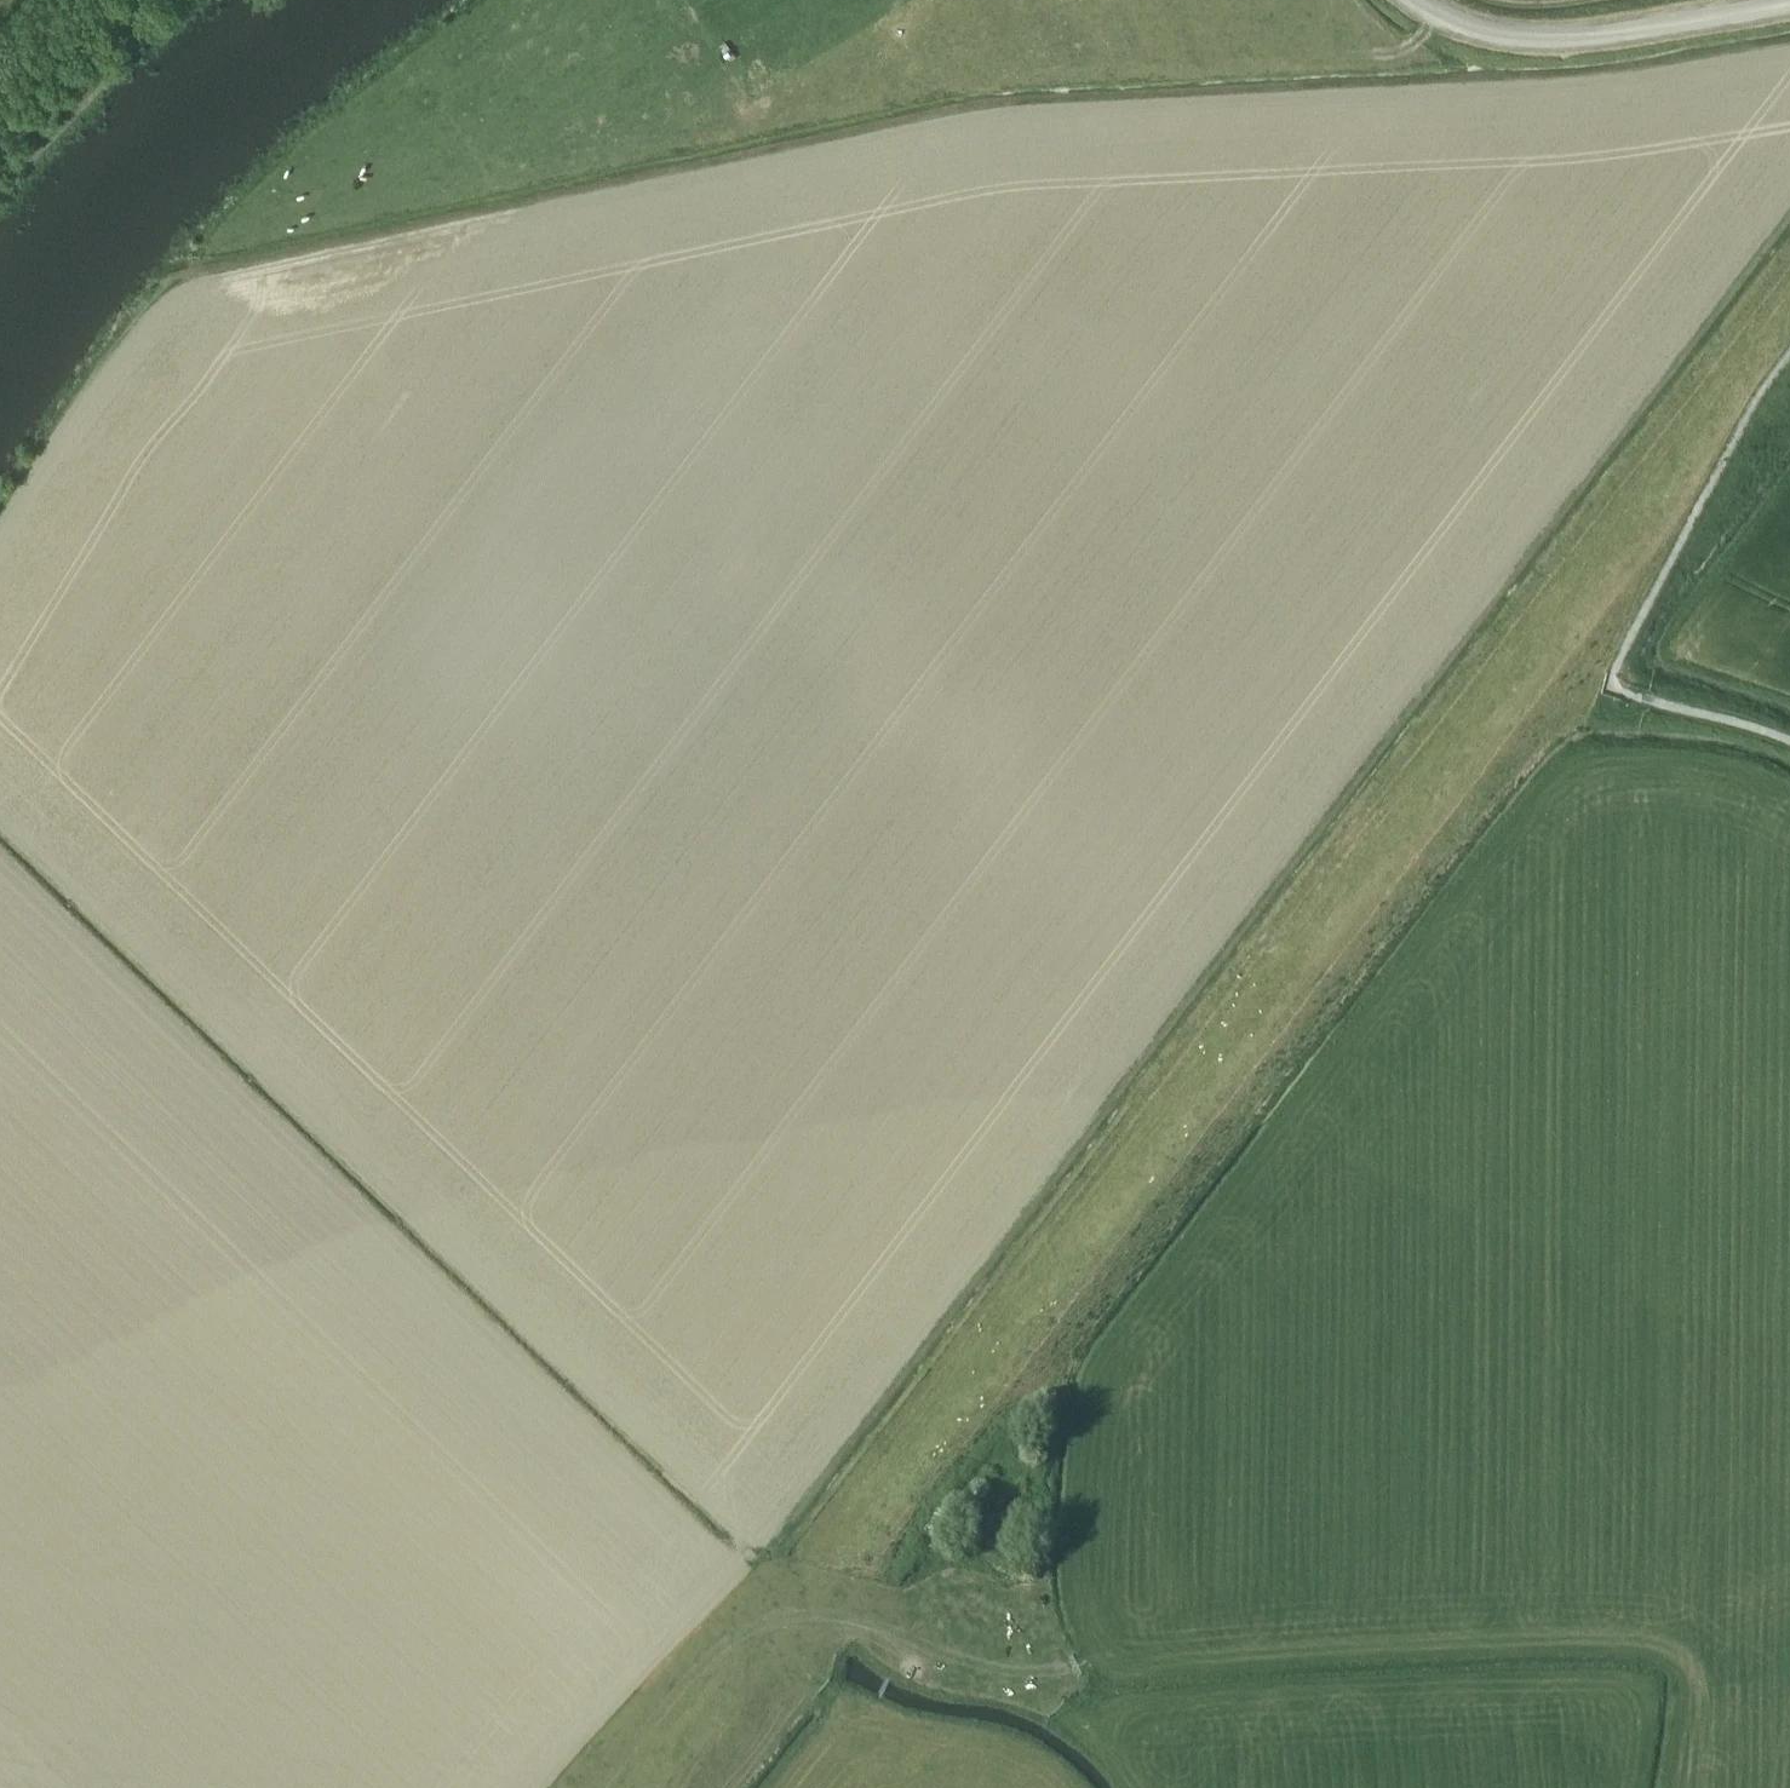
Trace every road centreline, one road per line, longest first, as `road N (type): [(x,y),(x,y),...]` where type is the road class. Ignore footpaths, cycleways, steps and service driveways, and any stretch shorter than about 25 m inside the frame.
road 1 (tertiary): [(1789,4),(1525,48),(1469,45),(1397,0)]

